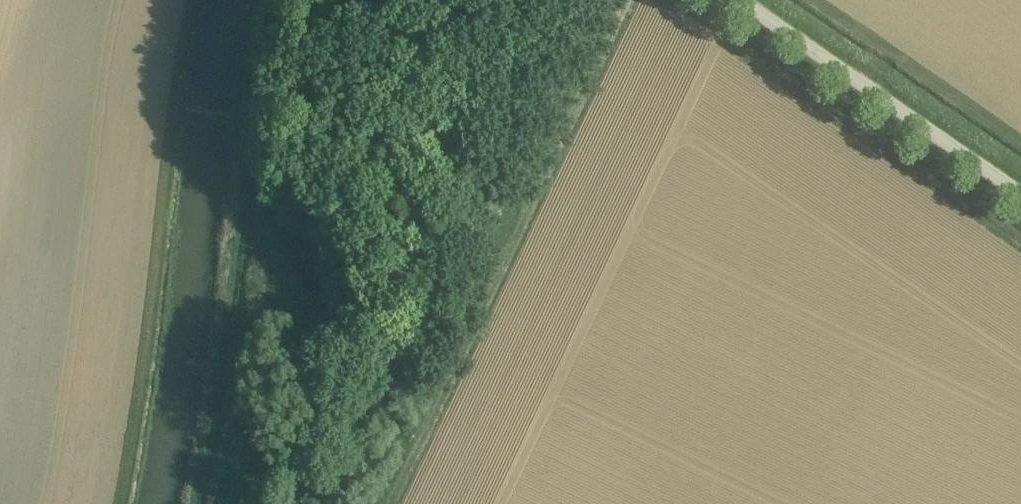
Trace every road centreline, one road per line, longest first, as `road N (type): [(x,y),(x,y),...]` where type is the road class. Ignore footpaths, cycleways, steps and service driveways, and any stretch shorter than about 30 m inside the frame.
road 1 (unclassified): [(1020,182),(758,0)]

